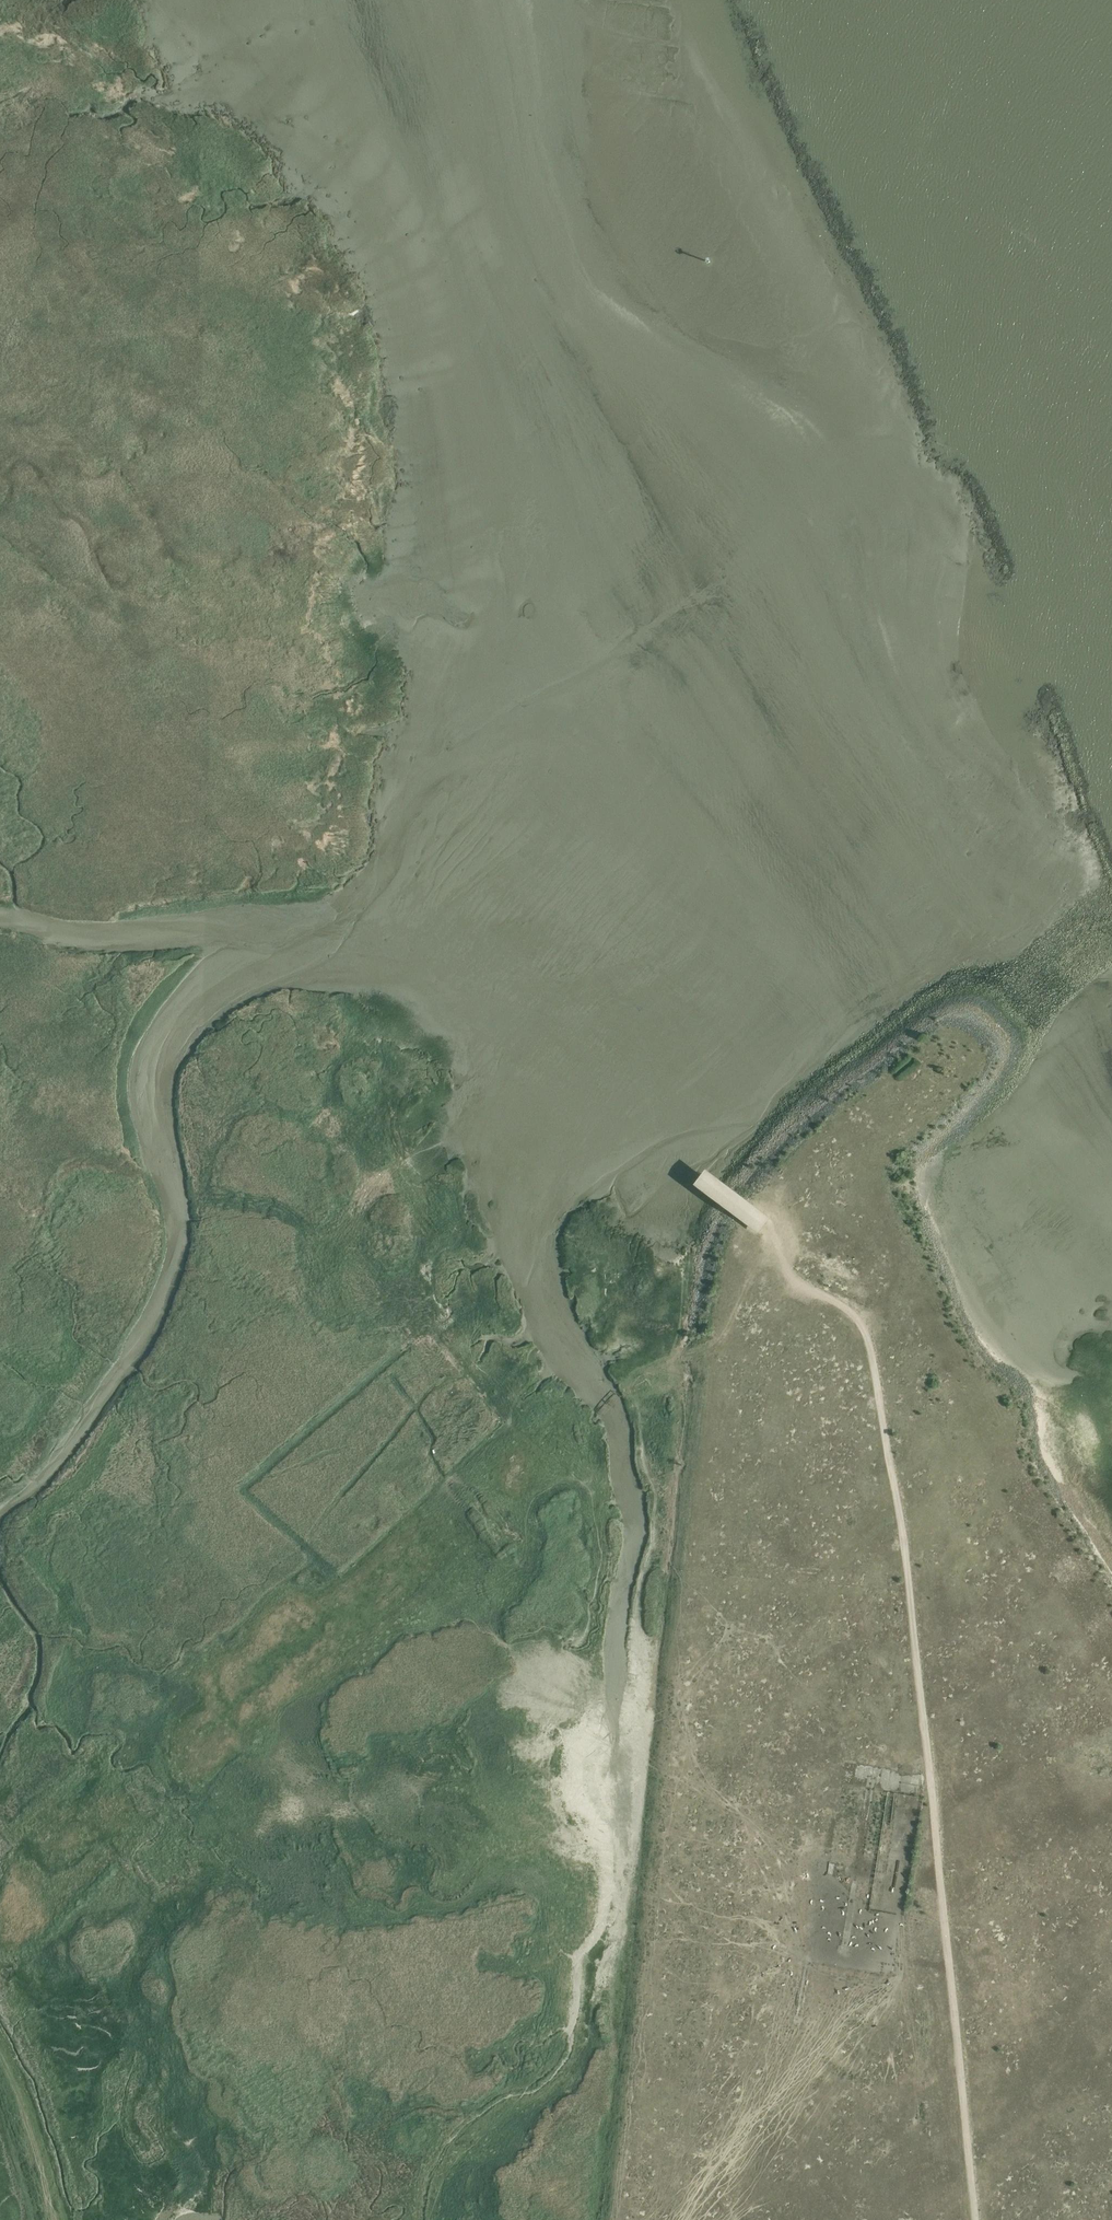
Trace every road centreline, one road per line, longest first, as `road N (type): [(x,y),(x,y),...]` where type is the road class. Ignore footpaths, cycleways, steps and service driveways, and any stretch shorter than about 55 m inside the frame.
road 1 (track): [(763,1190),(787,1275),(846,1307),(866,1329),(880,1385),(905,1534),(975,2219)]
road 2 (track): [(63,2219),(31,2096),(0,2033)]

